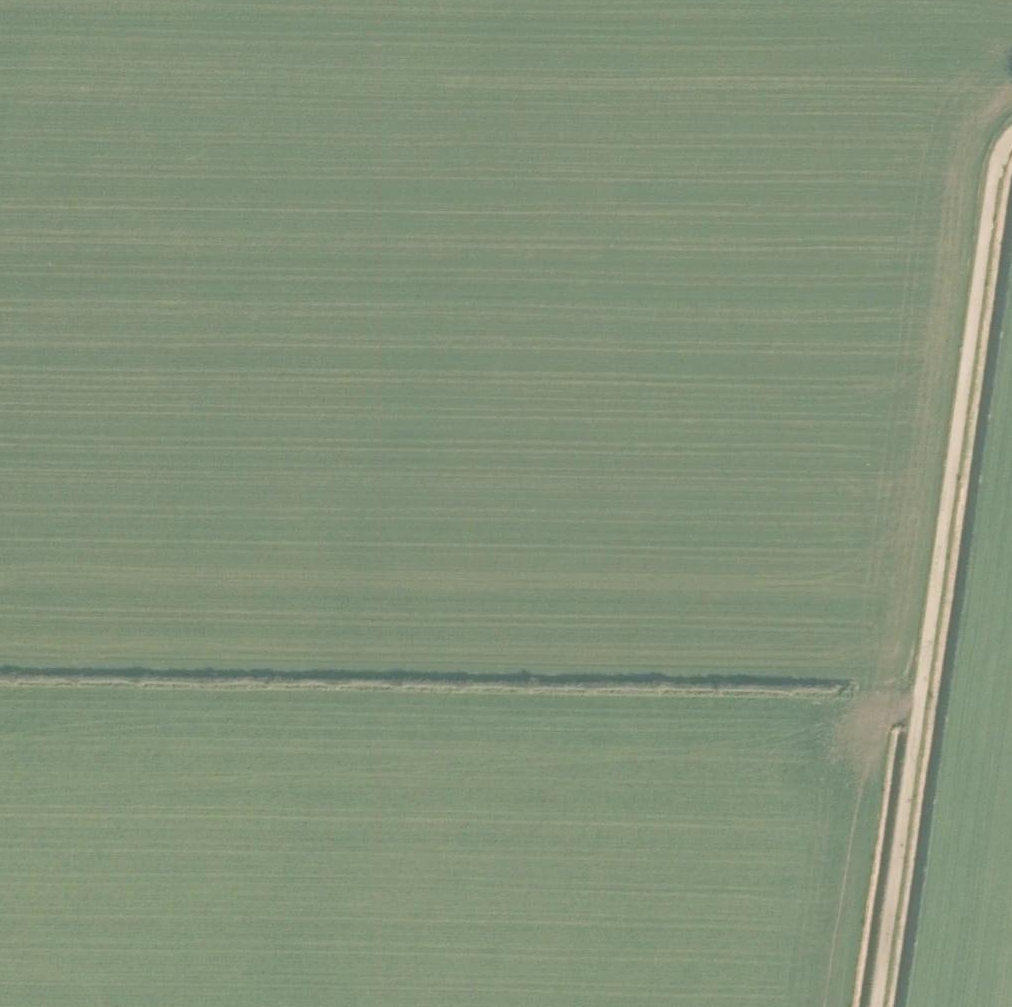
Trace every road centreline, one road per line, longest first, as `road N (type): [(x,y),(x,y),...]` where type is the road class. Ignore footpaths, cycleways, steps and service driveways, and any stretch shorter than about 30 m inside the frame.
road 1 (track): [(876,1006),(988,220),(998,163),(1011,140)]

